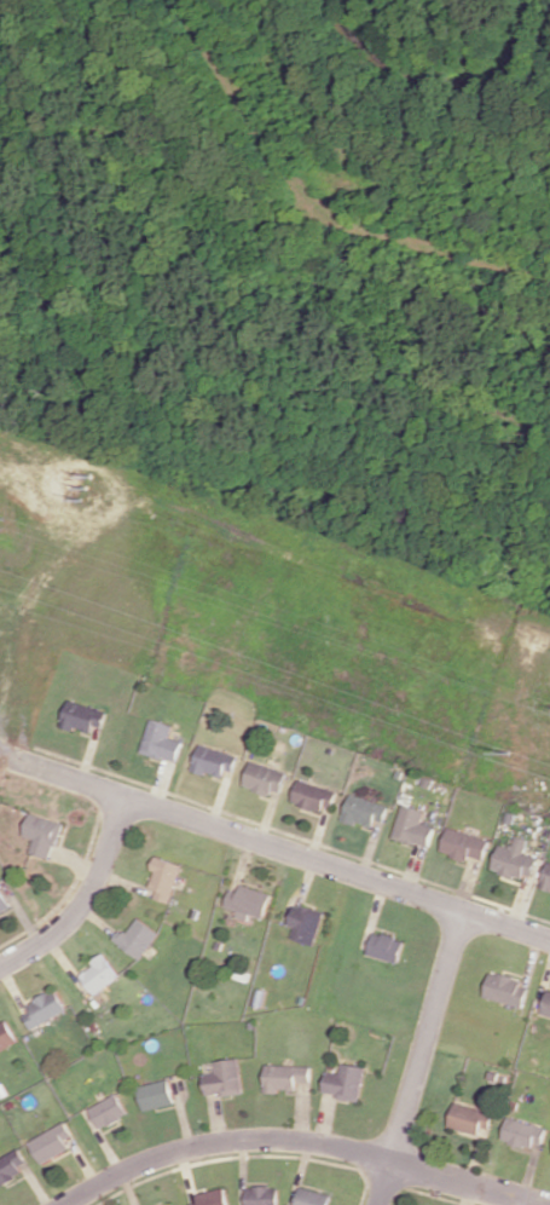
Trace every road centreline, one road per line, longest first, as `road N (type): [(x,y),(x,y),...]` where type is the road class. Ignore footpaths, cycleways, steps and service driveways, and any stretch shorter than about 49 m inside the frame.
road 1 (residential): [(12,759),(549,941)]
road 2 (residential): [(66,1204),(168,1154),(270,1140),(340,1148),(537,1204)]
road 3 (residential): [(379,1204),(465,912)]
road 4 (residential): [(0,969),(48,940),(86,903),(127,800)]

